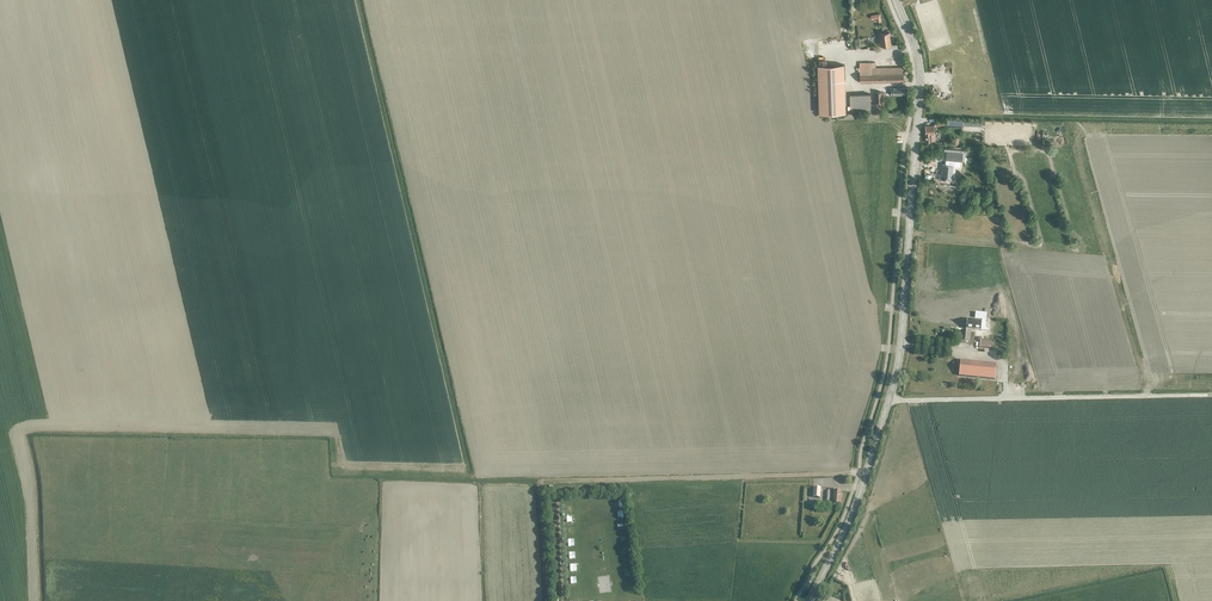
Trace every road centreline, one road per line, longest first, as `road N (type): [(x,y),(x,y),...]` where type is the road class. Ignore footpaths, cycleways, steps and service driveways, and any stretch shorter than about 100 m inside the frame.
road 1 (secondary): [(809,600),(860,492),(904,337),(920,68),(896,0)]
road 2 (track): [(544,481),(866,473)]

